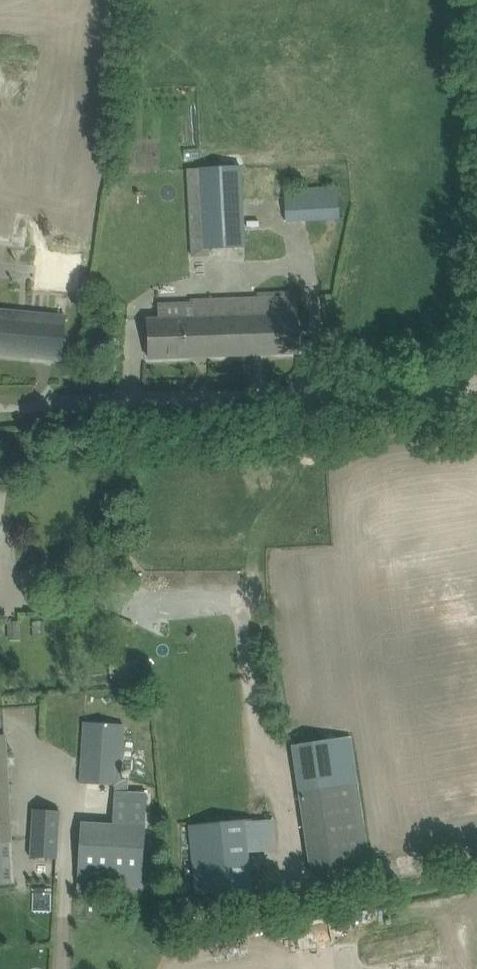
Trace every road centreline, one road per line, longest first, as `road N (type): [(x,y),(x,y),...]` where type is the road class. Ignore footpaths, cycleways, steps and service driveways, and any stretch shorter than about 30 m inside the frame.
road 1 (unclassified): [(0,403),(476,405)]

